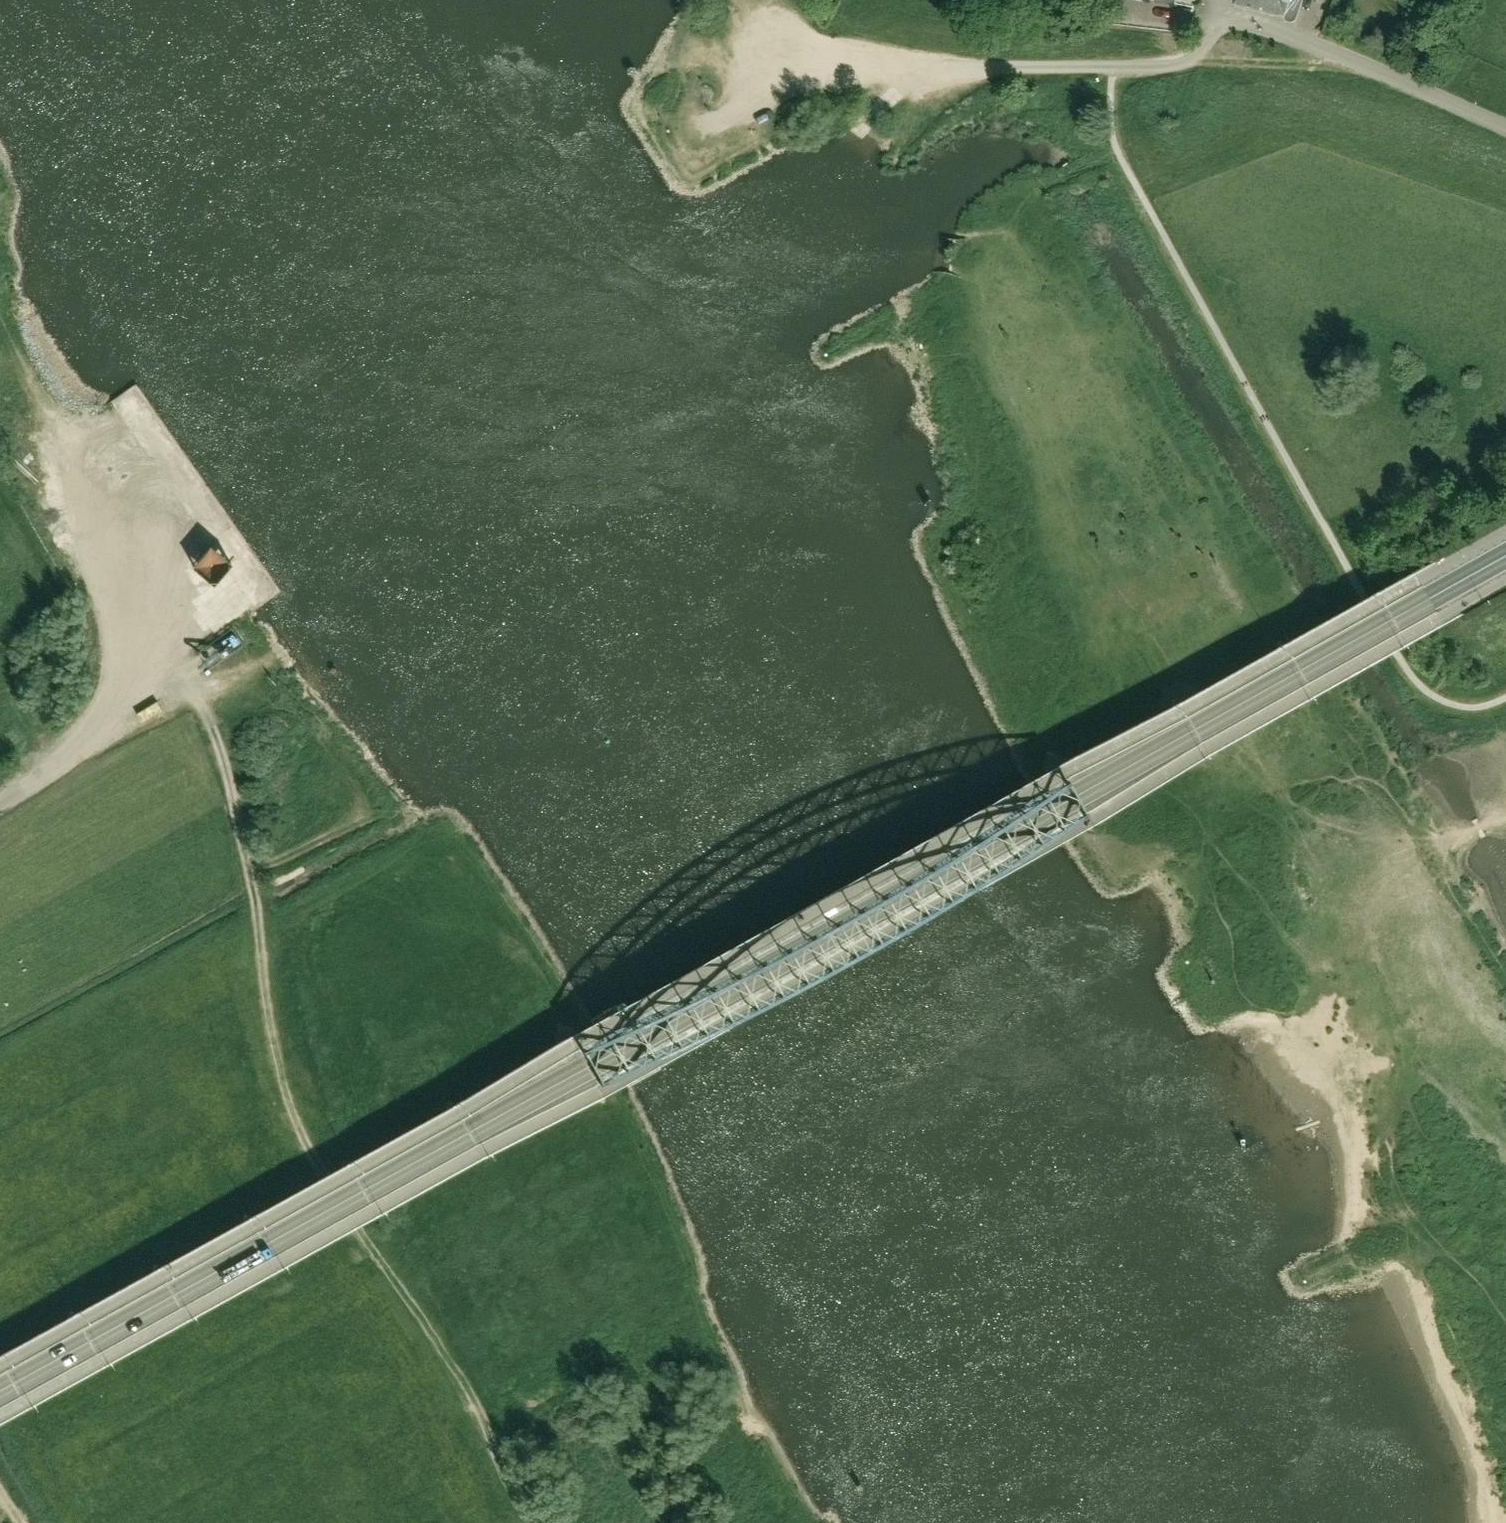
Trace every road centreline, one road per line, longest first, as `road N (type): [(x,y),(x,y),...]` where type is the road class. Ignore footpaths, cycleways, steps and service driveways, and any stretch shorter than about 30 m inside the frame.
road 1 (secondary): [(0,1391),(1505,555)]
road 2 (unclassified): [(1219,14),(1328,49),(1505,126)]
road 3 (unclassified): [(950,68),(1172,66),(1201,52),(1219,14)]
road 4 (track): [(751,51),(950,68)]

